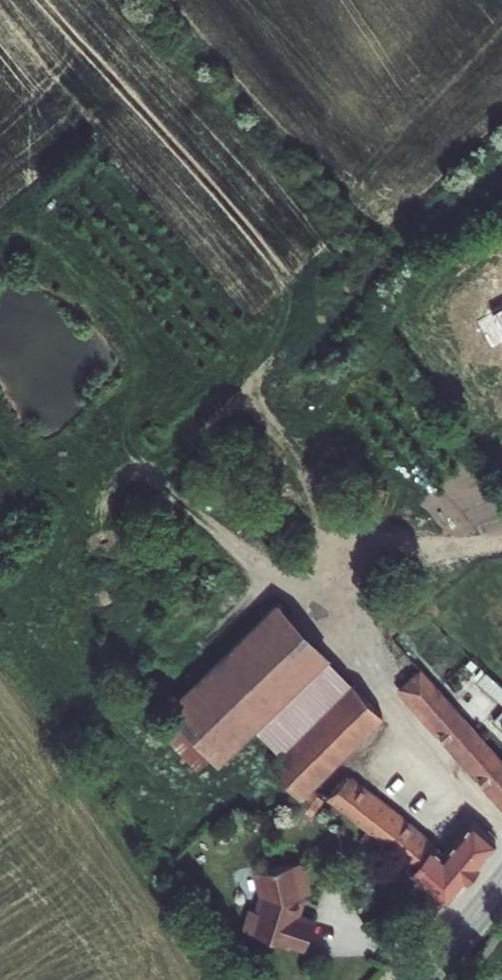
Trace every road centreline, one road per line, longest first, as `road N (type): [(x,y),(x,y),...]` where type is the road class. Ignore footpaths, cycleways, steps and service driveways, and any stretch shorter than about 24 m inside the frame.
road 1 (secondary): [(424,979),(501,888)]

